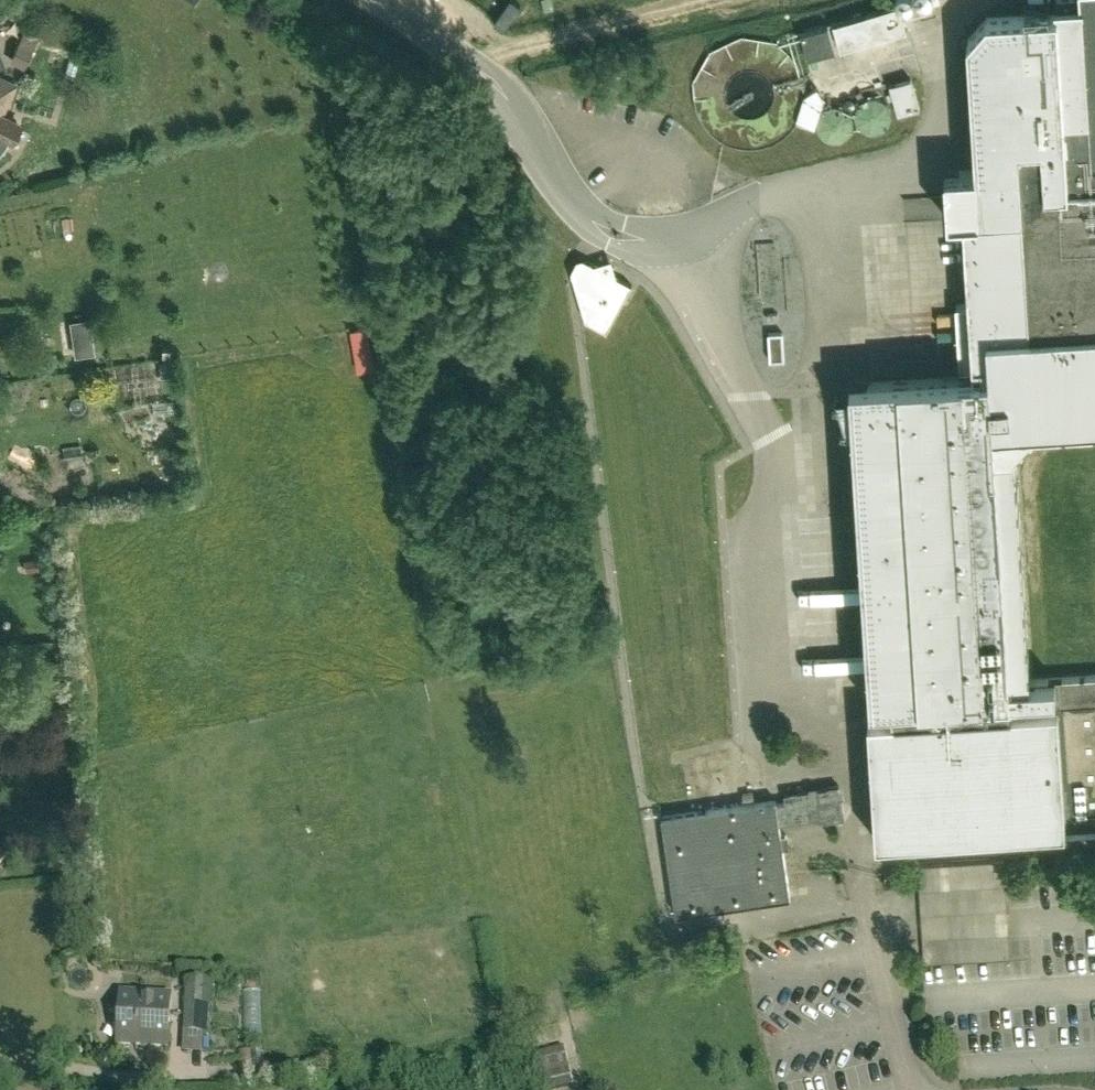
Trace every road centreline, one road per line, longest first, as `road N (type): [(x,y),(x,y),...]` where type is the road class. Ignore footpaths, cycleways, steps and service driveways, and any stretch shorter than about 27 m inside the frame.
road 1 (unclassified): [(373,0),(500,88)]

